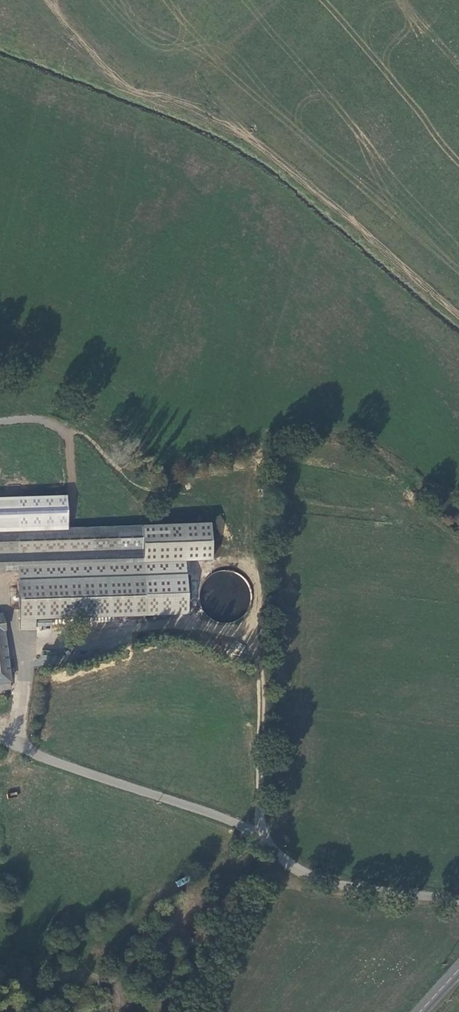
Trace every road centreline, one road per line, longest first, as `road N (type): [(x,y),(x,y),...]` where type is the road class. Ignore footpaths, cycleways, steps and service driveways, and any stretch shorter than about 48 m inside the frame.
road 1 (residential): [(458,904),(312,878),(229,820),(0,739)]

